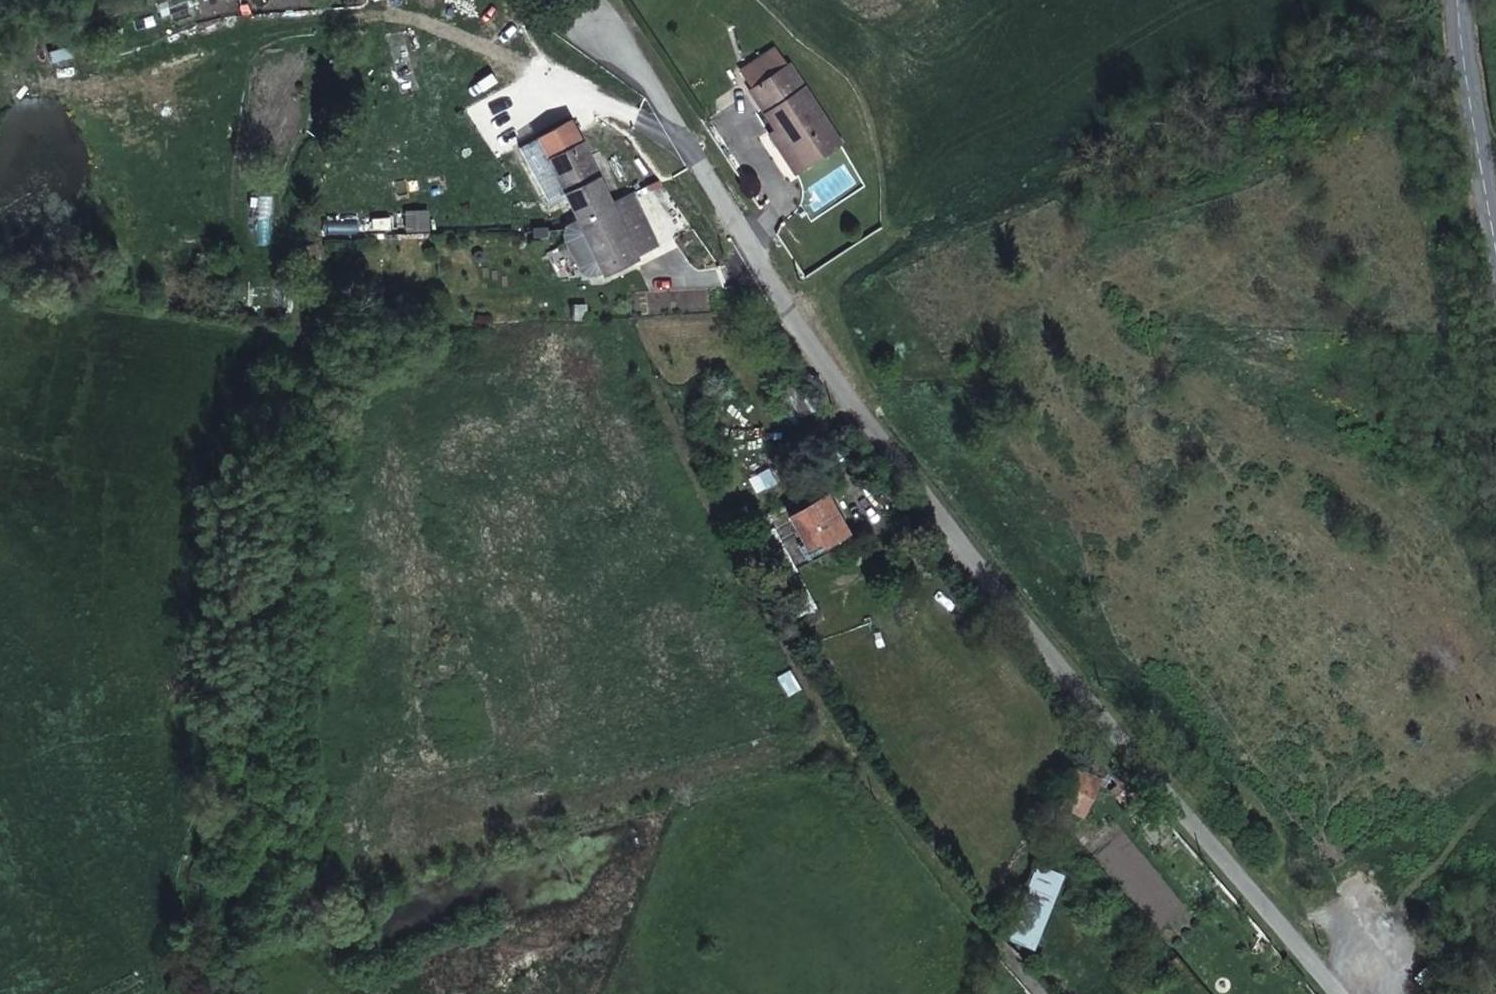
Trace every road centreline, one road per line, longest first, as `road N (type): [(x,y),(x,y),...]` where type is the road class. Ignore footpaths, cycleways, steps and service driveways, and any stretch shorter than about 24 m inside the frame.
road 1 (unclassified): [(1353,993),(1270,911),(1011,610),(842,396),(716,187),(667,123)]
road 2 (tertiary): [(1458,0),(1495,243)]

